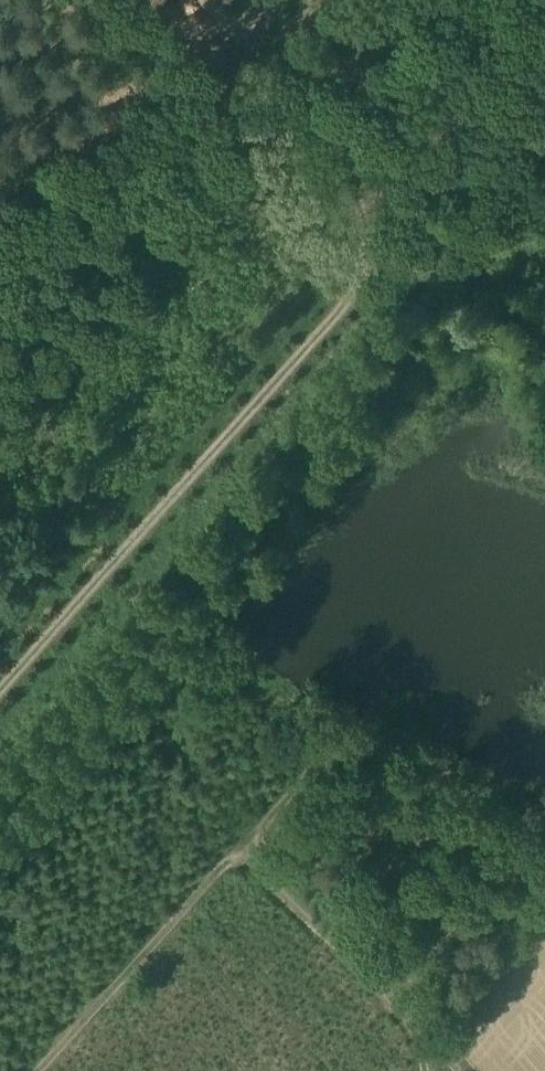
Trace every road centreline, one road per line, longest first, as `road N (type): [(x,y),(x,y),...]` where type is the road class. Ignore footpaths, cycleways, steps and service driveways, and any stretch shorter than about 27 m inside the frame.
road 1 (track): [(544,201),(189,622),(180,653),(203,676),(317,733),(321,769),(38,1070)]
road 2 (track): [(0,696),(357,281),(363,237),(343,190),(245,70),(251,41),(278,0)]

